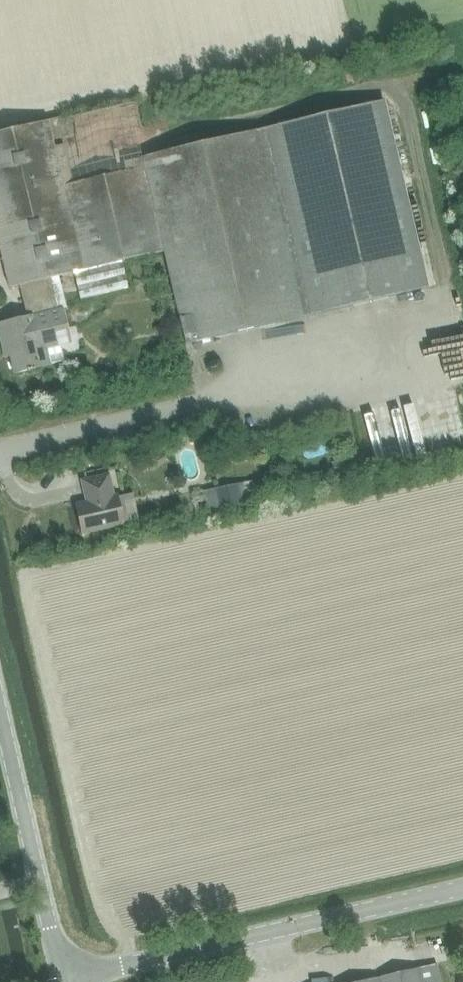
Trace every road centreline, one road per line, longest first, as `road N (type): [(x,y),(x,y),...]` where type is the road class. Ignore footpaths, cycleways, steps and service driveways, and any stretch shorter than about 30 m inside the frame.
road 1 (unclassified): [(86,981),(462,894)]
road 2 (unclassified): [(63,981),(0,710)]

